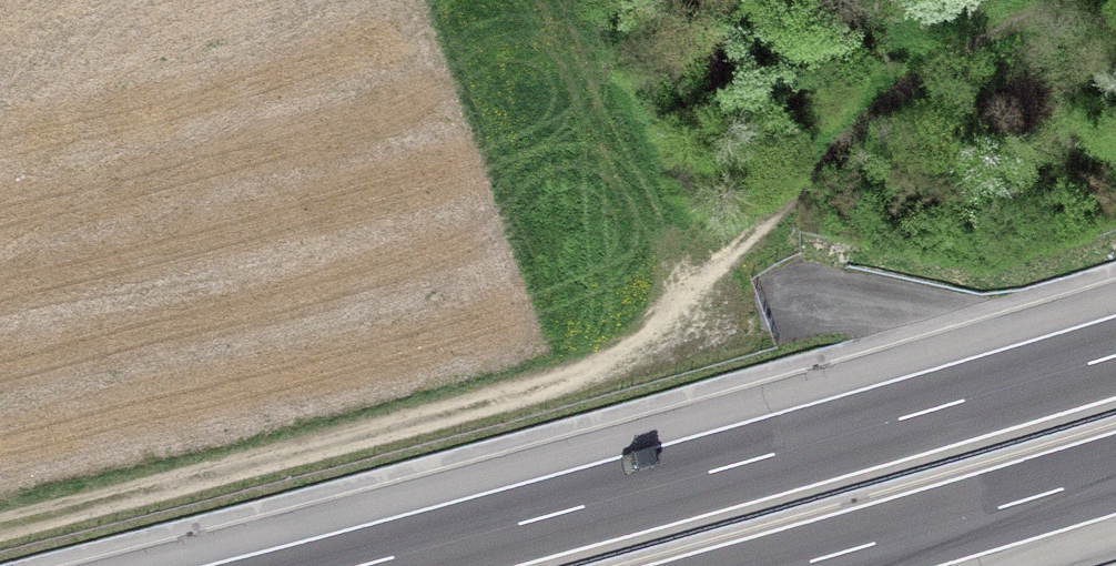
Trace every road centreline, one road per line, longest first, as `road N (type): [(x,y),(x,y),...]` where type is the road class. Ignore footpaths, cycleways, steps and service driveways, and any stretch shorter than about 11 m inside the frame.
road 1 (track): [(1069,0),(868,127),(646,350),(582,389),(0,533)]
road 2 (motorway): [(1115,357),(369,565)]
road 3 (motorway): [(791,565),(1115,472)]

